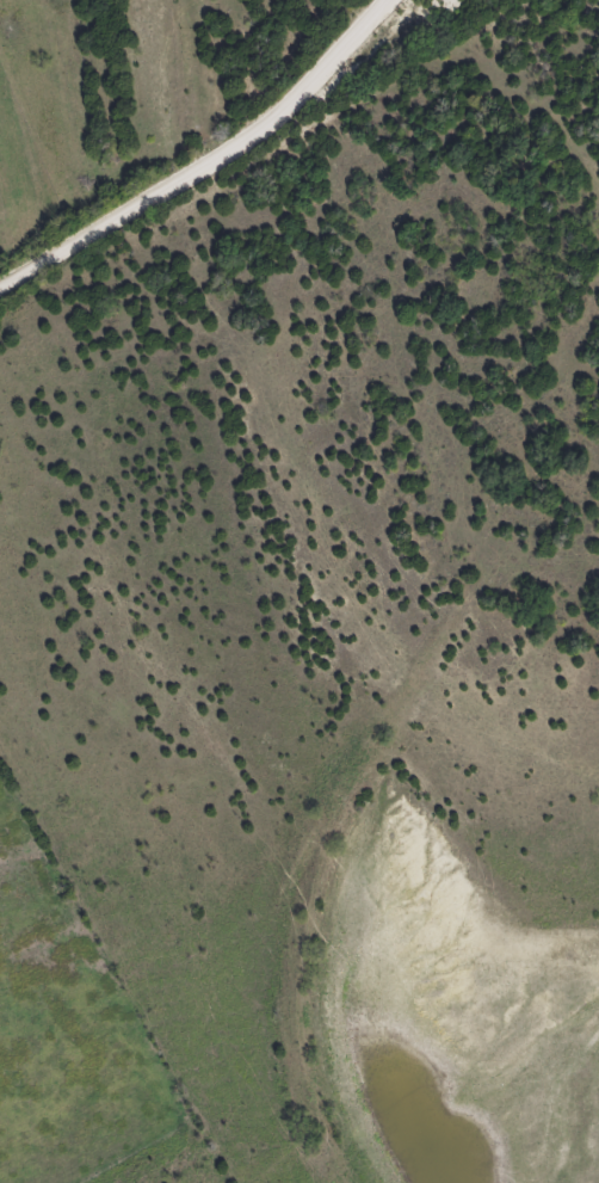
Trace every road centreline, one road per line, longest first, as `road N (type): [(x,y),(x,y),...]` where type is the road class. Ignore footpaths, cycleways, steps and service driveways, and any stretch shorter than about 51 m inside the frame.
road 1 (residential): [(0,280),(303,100),(390,0)]

